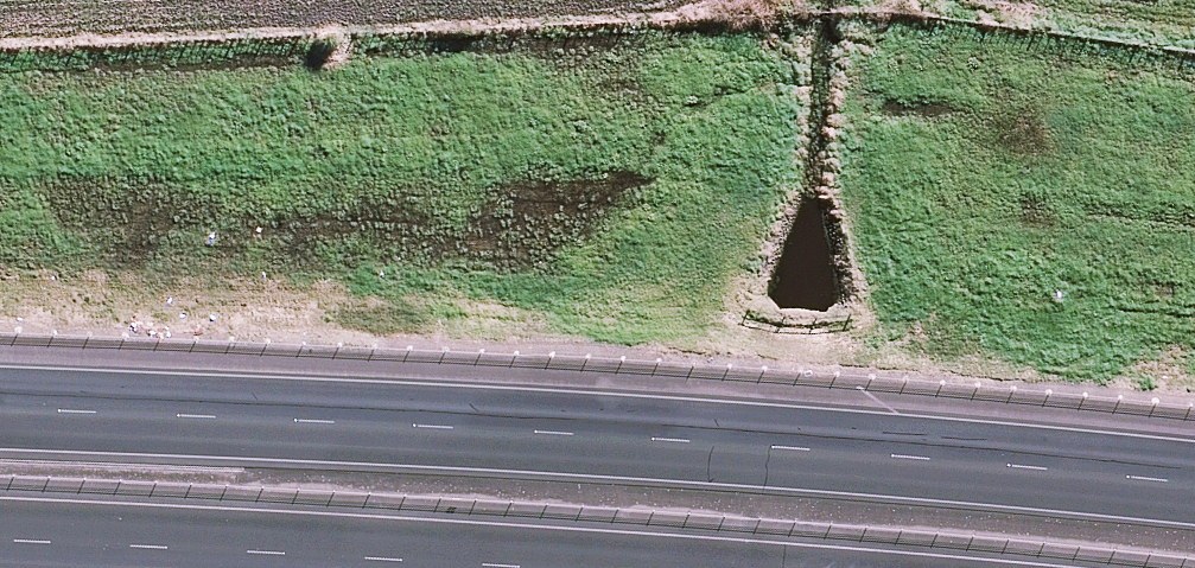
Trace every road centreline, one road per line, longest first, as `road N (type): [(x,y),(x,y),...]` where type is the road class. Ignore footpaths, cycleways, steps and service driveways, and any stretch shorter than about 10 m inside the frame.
road 1 (motorway): [(0,411),(445,427),(1194,485)]
road 2 (motorway): [(984,567),(418,521),(297,542),(0,532)]

